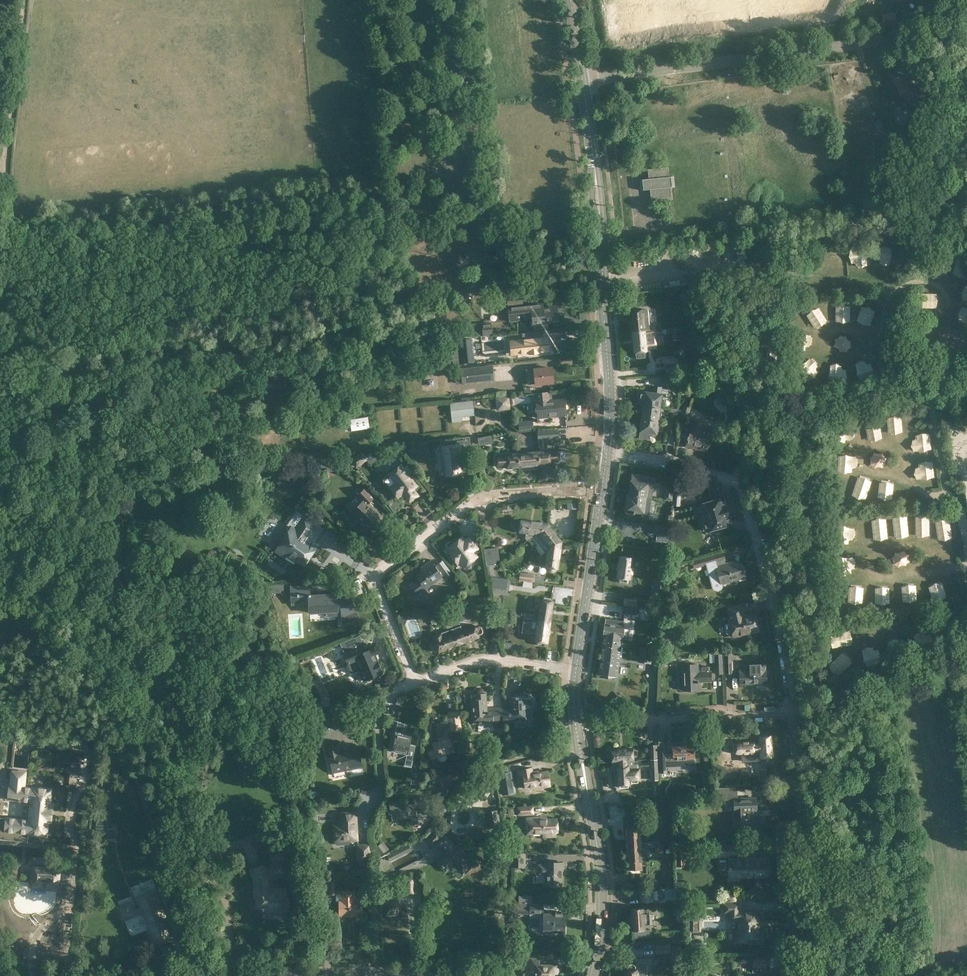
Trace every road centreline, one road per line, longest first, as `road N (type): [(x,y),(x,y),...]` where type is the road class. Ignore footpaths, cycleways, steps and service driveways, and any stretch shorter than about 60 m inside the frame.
road 1 (track): [(4,166),(7,350),(18,428),(31,507),(79,642)]
road 2 (secondary): [(606,447),(597,199),(571,0)]
road 3 (residential): [(793,712),(731,483),(718,470),(606,447)]
road 4 (residential): [(415,683),(372,583),(376,574),(488,494),(601,484)]
road 5 (residential): [(220,975),(110,716)]
road 6 (residential): [(789,975),(799,878),(793,712)]
road 7 (secondary): [(593,975),(601,886),(576,725)]
road 8 (track): [(947,377),(935,403),(882,367),(888,296),(916,281),(936,283),(948,304)]
road 9 (unclassified): [(576,725),(793,712)]
road 10 (secondary): [(574,668),(601,484)]
road 11 (unclassified): [(793,712),(880,691),(966,650)]
road 12 (unclassified): [(4,166),(22,0)]
road 13 (residential): [(415,683),(492,659),(574,668)]
road 14 (residential): [(280,975),(432,975)]

